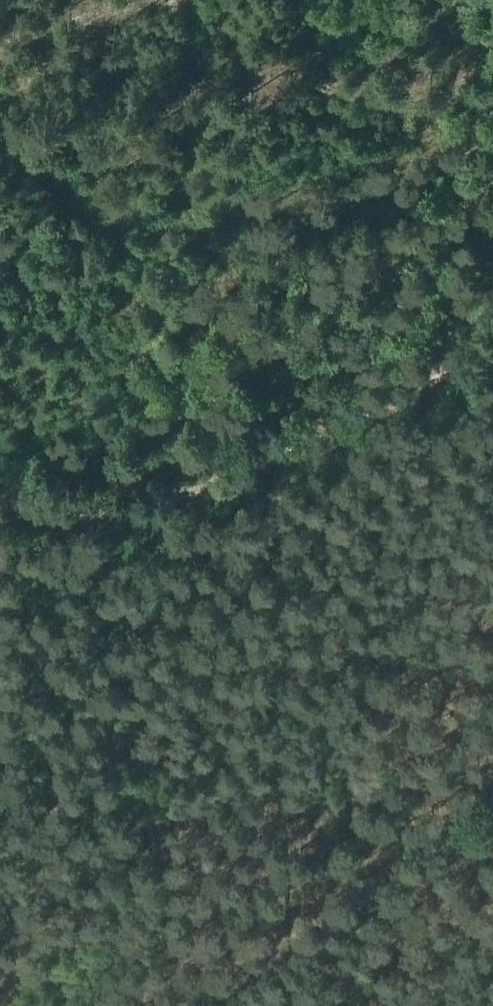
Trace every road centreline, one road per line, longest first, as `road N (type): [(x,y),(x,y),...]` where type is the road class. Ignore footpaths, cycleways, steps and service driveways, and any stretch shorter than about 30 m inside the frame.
road 1 (track): [(0,483),(130,502),(492,334)]

